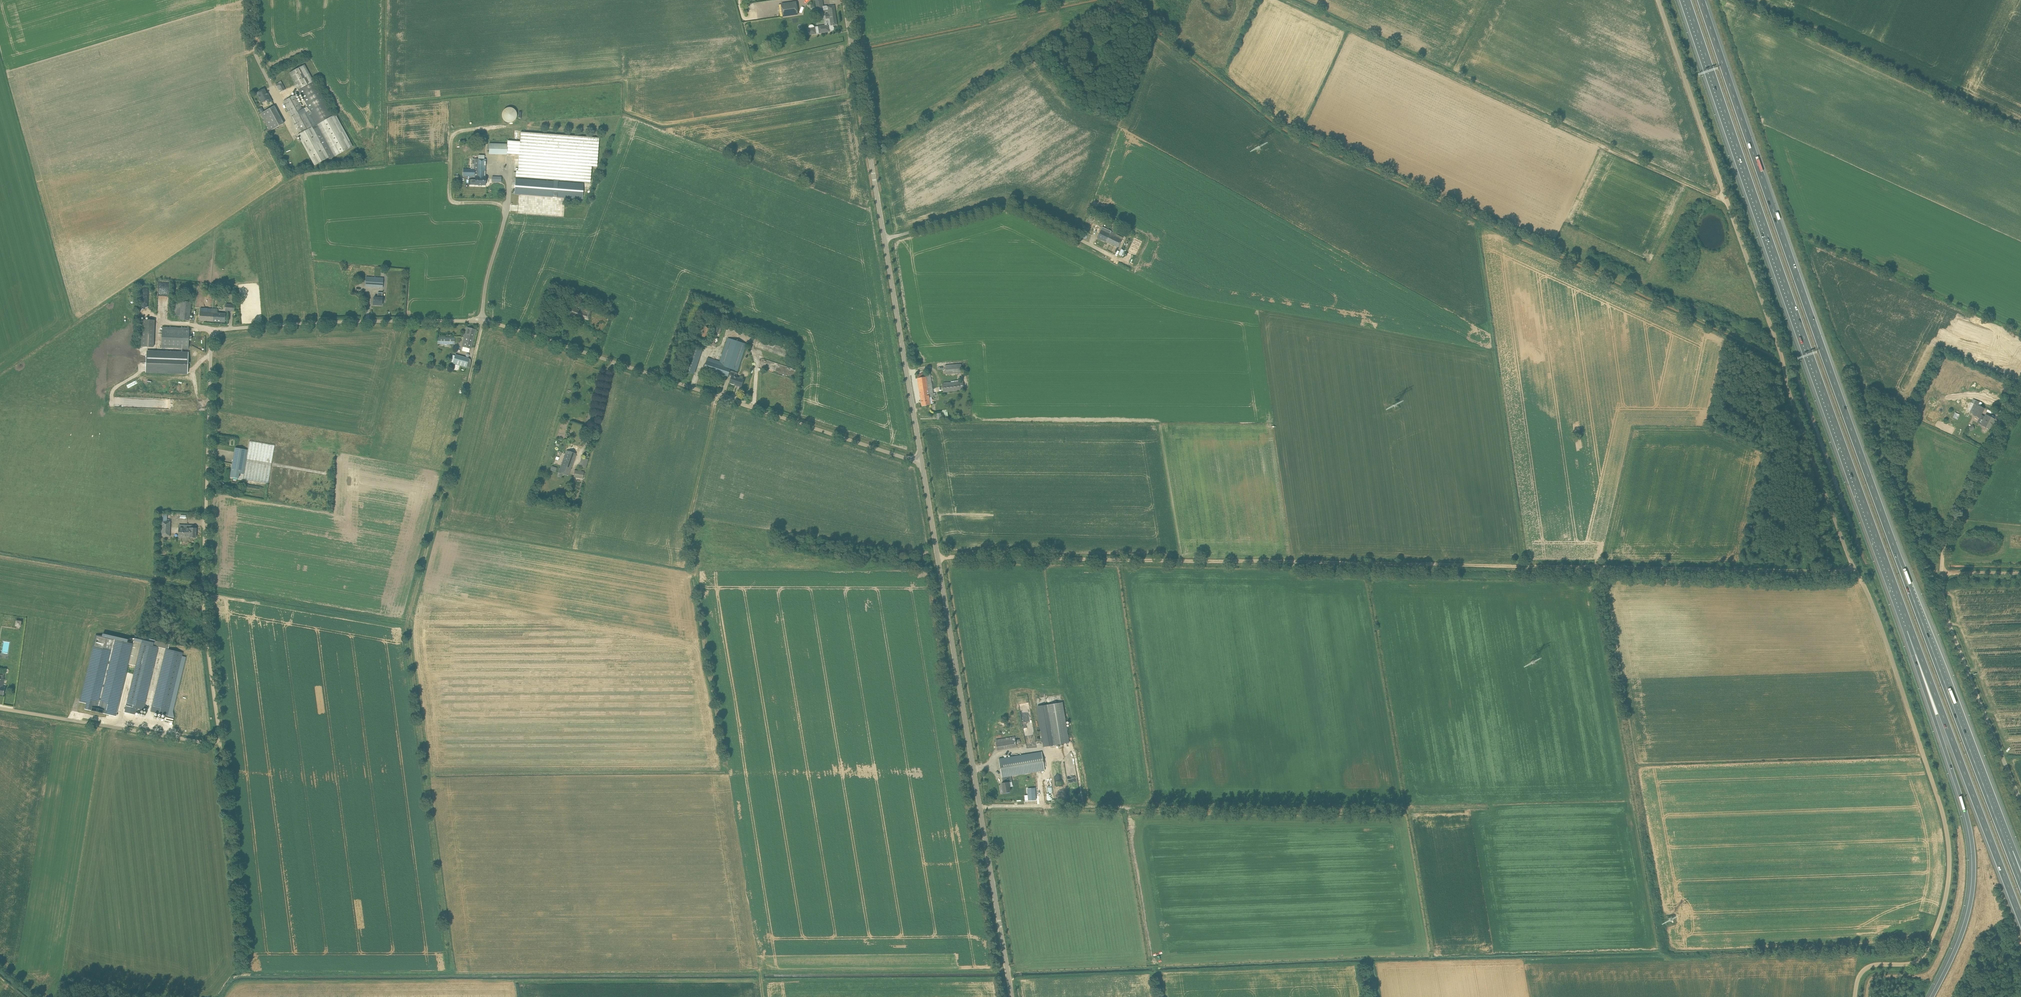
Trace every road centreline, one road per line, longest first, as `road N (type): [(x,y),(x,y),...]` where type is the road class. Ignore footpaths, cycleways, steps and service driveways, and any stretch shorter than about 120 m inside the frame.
road 1 (unclassified): [(922,461),(486,321),(212,331),(203,545),(218,741),(0,709)]
road 2 (unclassified): [(1857,996),(1873,965),(1911,964),(1927,955),(1949,898),(1951,831),(1657,0)]
road 3 (track): [(1855,567),(938,558)]
road 4 (motorway): [(2009,852),(1701,0)]
road 5 (motorway): [(1687,0),(1911,629)]
road 6 (track): [(451,967),(406,623),(486,321)]
road 7 (tertiary): [(1010,996),(922,461)]
road 8 (track): [(1294,0),(1726,199)]
road 9 (track): [(1514,807),(1043,806)]
road 10 (tertiary): [(922,461),(846,0)]
road 11 (unclassified): [(2020,800),(1952,630),(1942,572),(1946,539),(2020,393)]
road 12 (motorway): [(1911,629),(1974,864),(1965,924),(1932,996)]
road 13 (motorway): [(1911,629),(2020,920)]
road 14 (track): [(218,741),(240,925)]
road 15 (track): [(695,573),(688,521),(718,396)]

